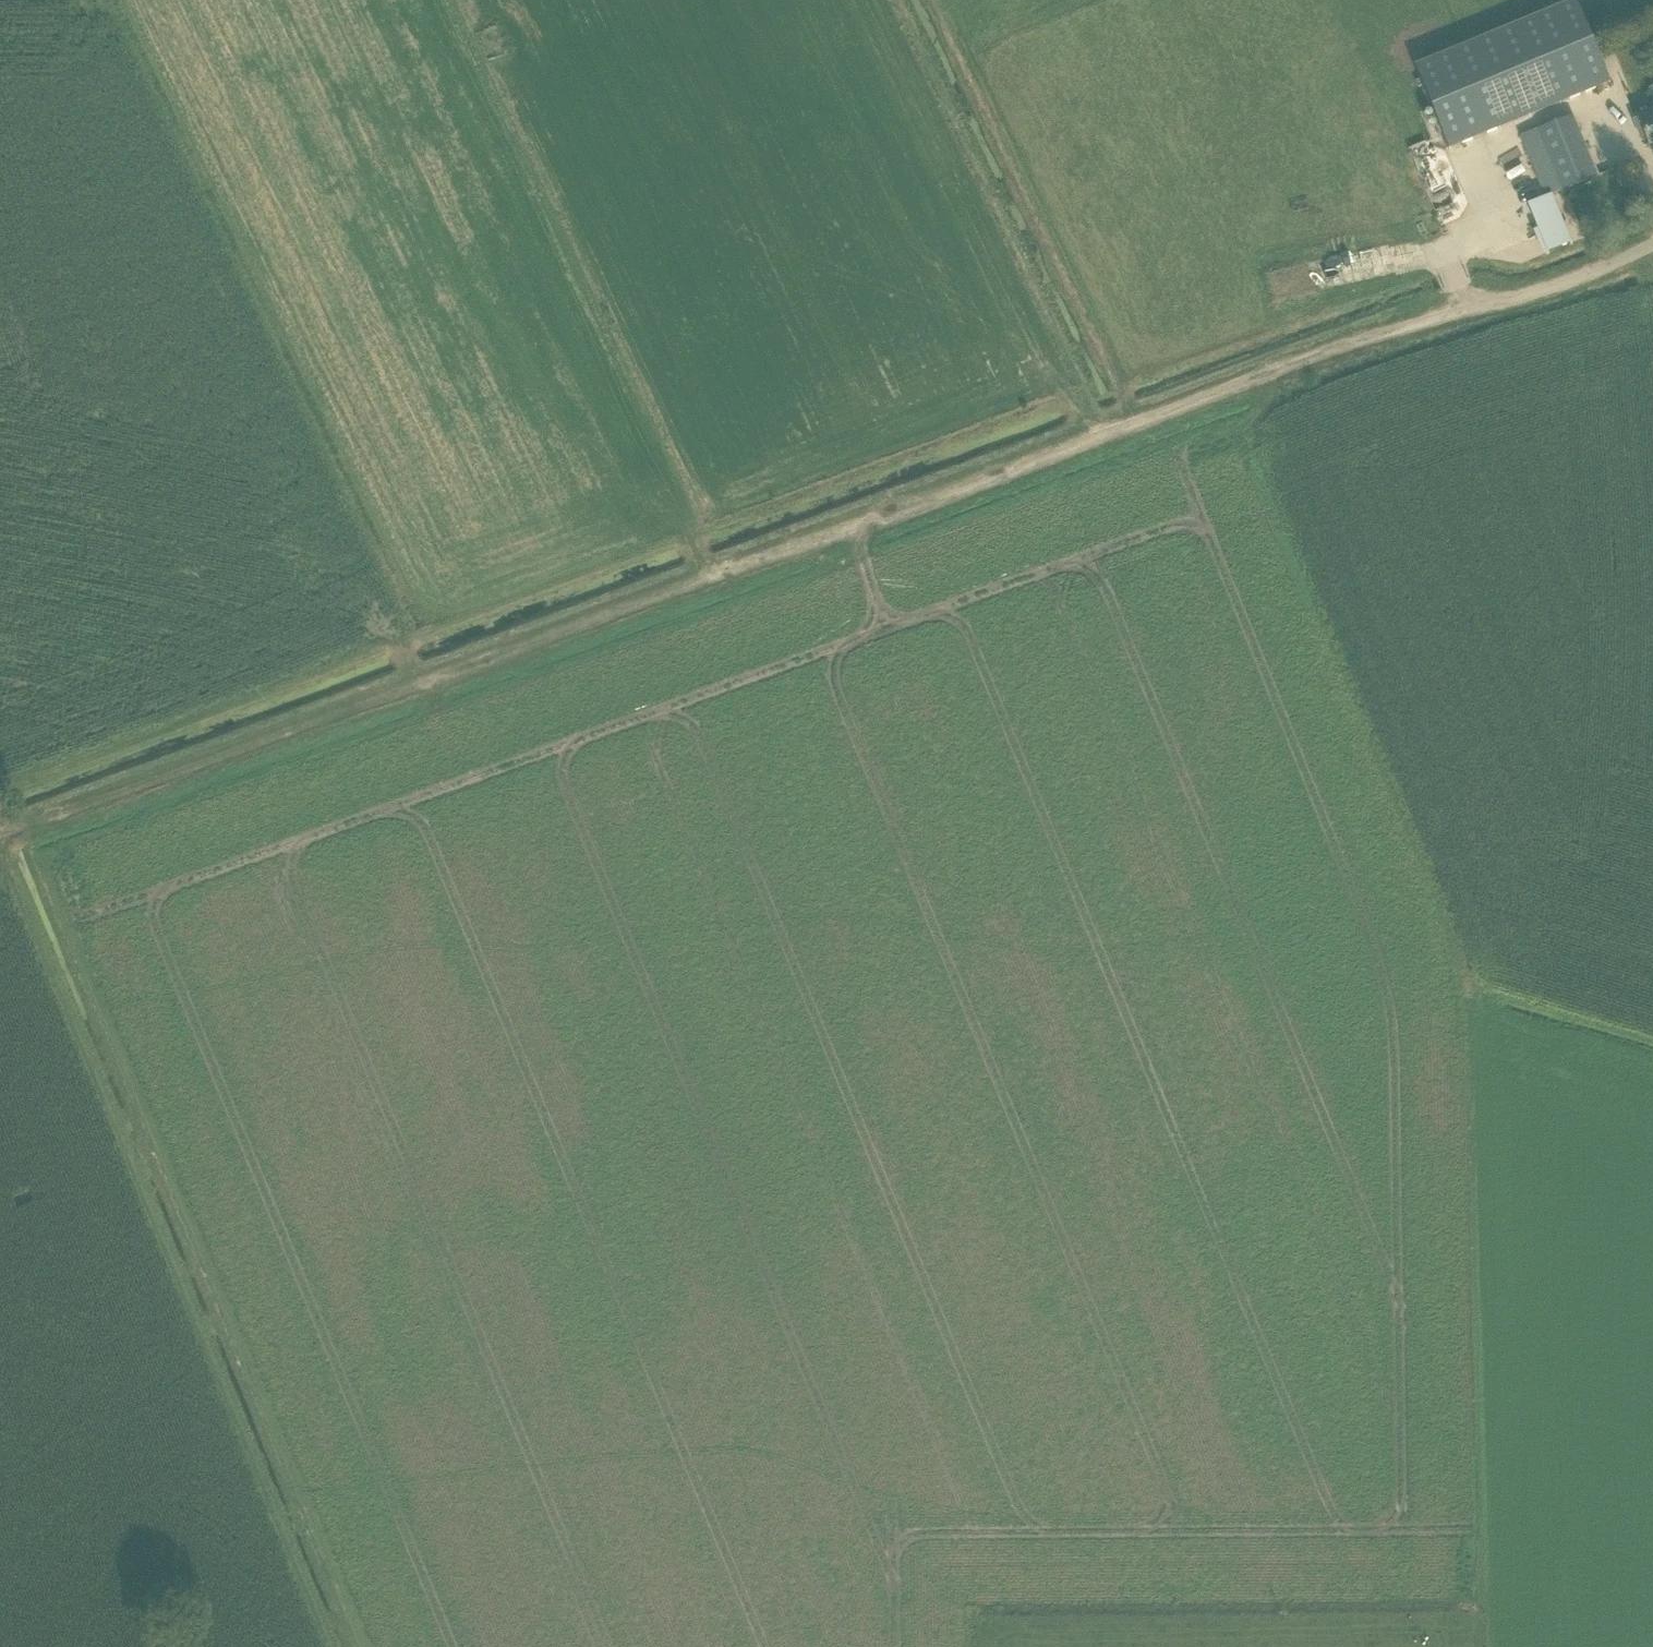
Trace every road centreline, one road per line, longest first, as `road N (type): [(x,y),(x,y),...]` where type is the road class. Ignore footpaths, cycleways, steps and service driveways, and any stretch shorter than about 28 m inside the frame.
road 1 (track): [(0,828),(1104,440)]
road 2 (track): [(1104,440),(1468,307),(1532,298),(1652,249)]

